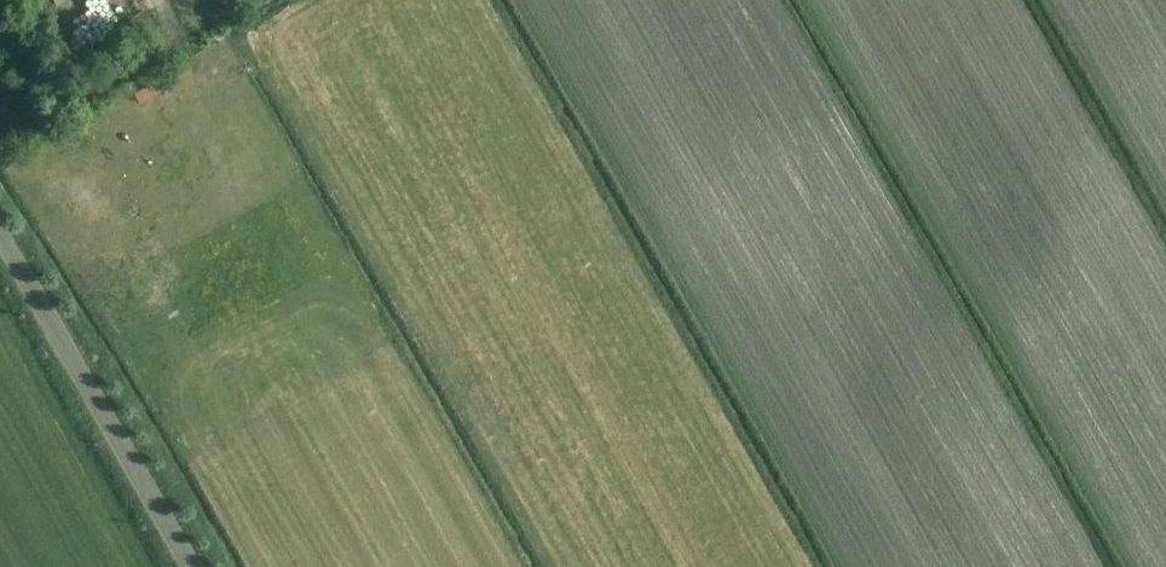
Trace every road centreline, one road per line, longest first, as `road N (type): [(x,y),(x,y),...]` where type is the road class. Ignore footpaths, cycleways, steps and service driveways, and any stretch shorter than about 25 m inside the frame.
road 1 (unclassified): [(191,566),(0,240)]

